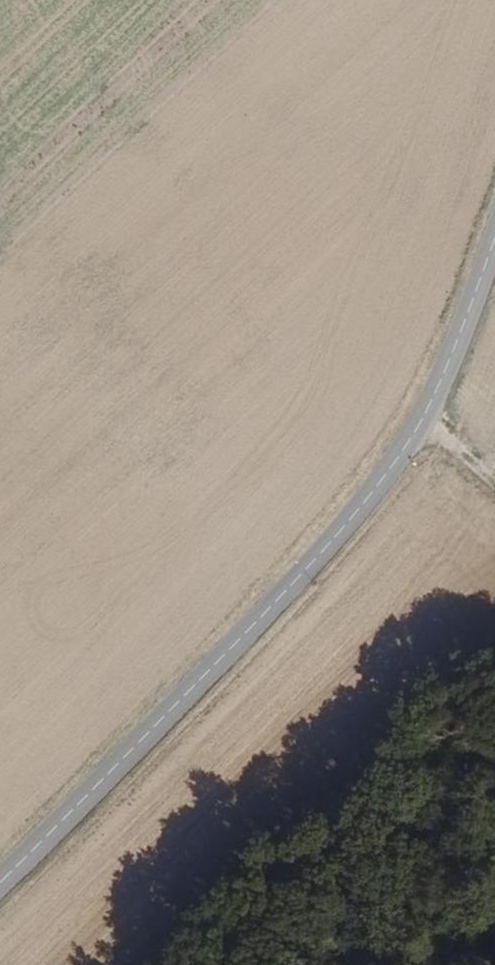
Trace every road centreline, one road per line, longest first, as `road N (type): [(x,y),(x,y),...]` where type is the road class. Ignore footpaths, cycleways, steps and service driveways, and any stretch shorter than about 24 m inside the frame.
road 1 (tertiary): [(0,883),(269,610),(372,492),(430,406),(494,238)]

